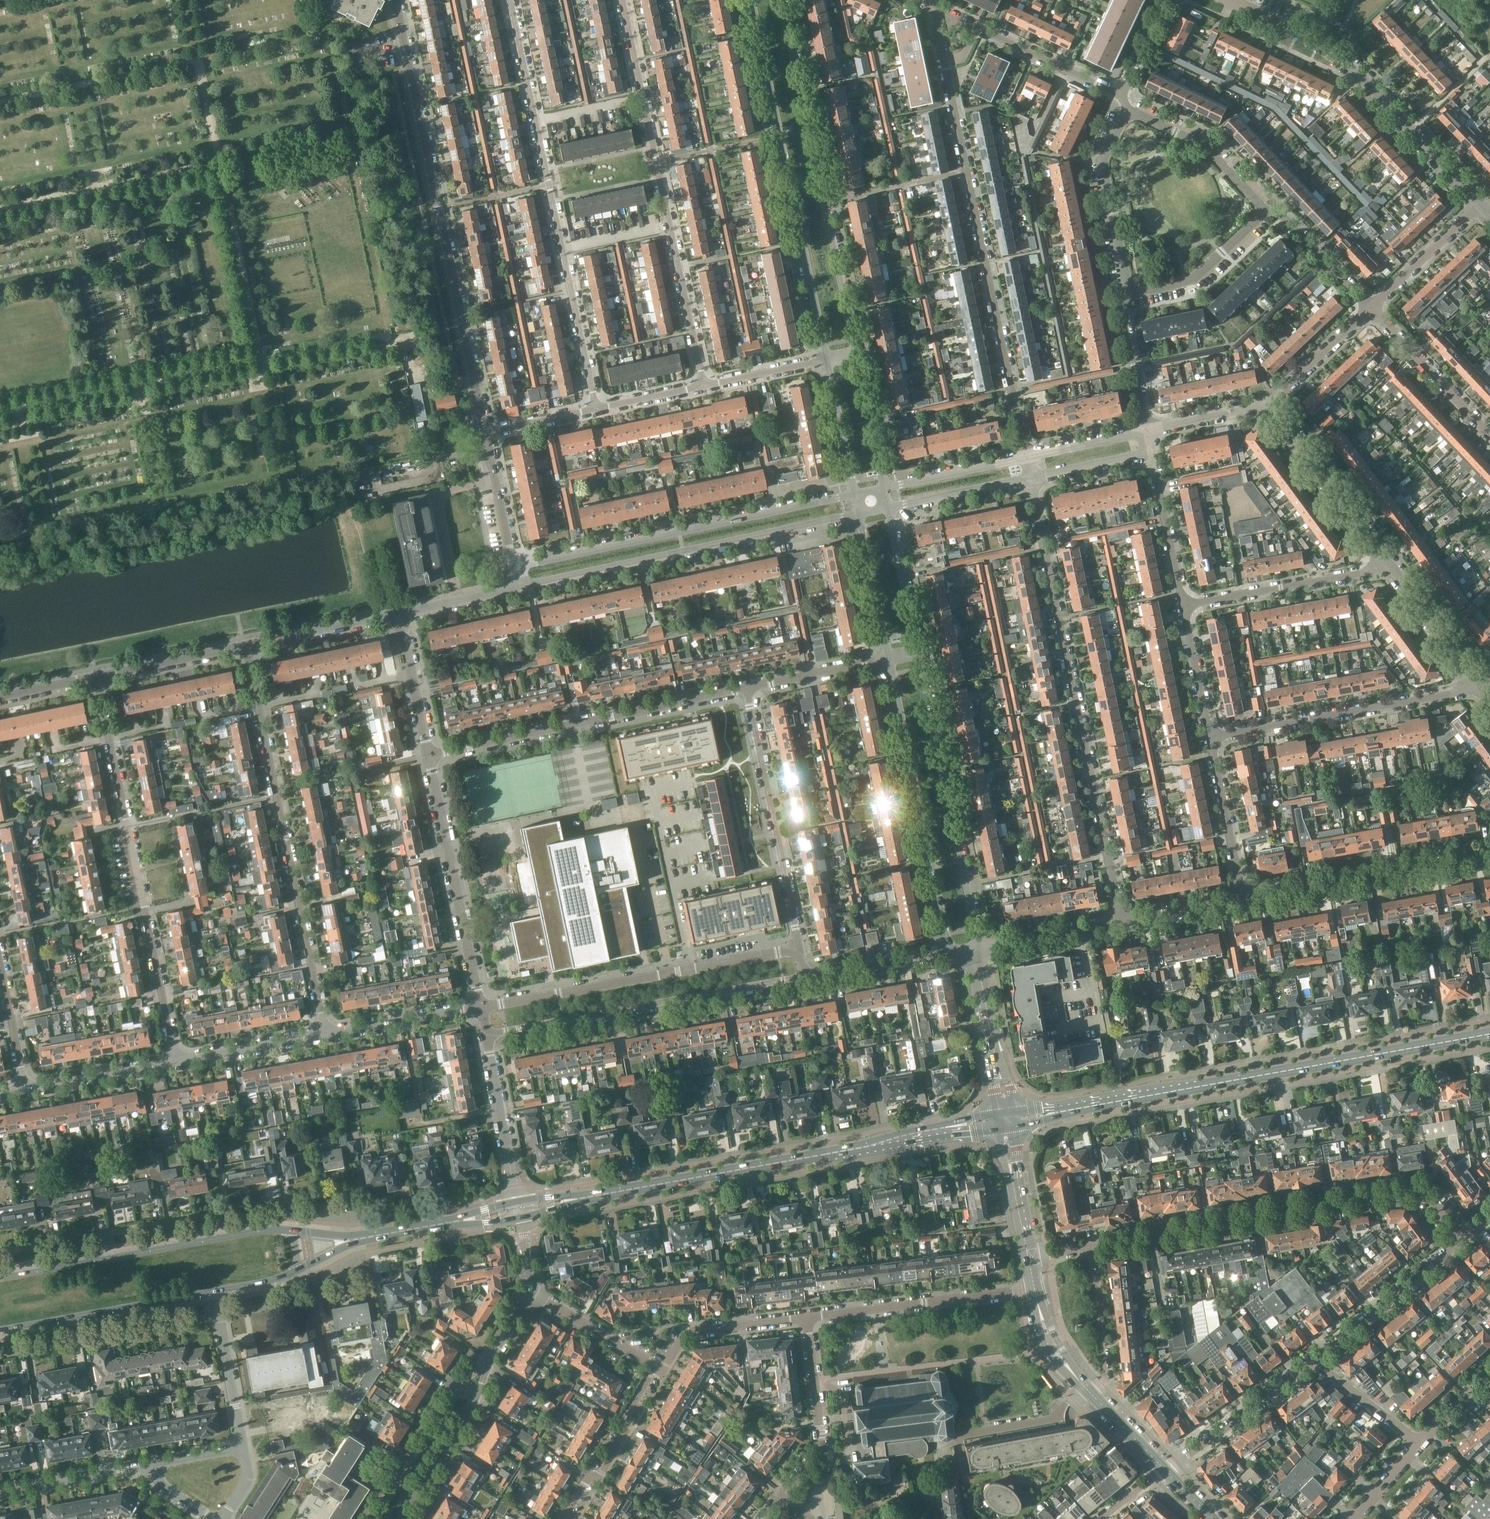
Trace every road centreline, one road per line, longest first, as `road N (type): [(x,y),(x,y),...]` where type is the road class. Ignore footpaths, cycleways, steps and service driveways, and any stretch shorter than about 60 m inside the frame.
road 1 (primary): [(1007,1122),(1489,1034)]
road 2 (residential): [(1026,457),(935,8)]
road 3 (residential): [(1121,922),(1030,479)]
road 4 (residential): [(486,432),(397,0)]
road 5 (primary): [(578,1199),(1007,1122)]
road 6 (residential): [(511,0),(595,409)]
road 7 (residential): [(1092,1247),(1419,1188),(1460,1240)]
road 8 (residential): [(328,1035),(247,646)]
road 9 (unclassified): [(702,387),(622,0)]
road 10 (residential): [(178,1063),(98,678)]
road 11 (tertiary): [(752,0),(826,361)]
road 12 (tertiary): [(856,354),(783,0)]
road 13 (unclassified): [(854,496),(515,567)]
road 14 (unclassified): [(520,588),(857,516)]
road 15 (residential): [(1482,203),(1346,61),(1233,0)]
road 16 (unclassified): [(427,756),(745,689)]
road 17 (unclassified): [(488,1036),(805,977)]
road 18 (unclassified): [(483,1007),(799,948)]
road 19 (tertiary): [(976,957),(918,652)]
road 20 (tertiary): [(888,658),(949,950)]
road 21 (primary): [(281,1230),(0,1278)]
road 22 (residential): [(1210,737),(1481,687)]
road 23 (unclassified): [(799,948),(745,689)]
road 24 (unclassified): [(483,1007),(427,756)]
road 25 (residential): [(1244,900),(1489,855)]
road 26 (unclassified): [(1036,1288),(807,1318)]
road 27 (residential): [(763,1518),(821,1445),(807,1318)]
road 28 (primary): [(0,1333),(214,1294)]
road 29 (residential): [(1183,606),(1373,570),(1388,560)]
road 30 (residential): [(1122,96),(935,8)]
road 31 (residential): [(1388,560),(1270,402)]
road 32 (residential): [(1130,291),(1103,161),(1129,111)]
road 33 (residential): [(1314,1360),(1460,1240)]
road 34 (residential): [(1162,1471),(1314,1360)]
road 35 (tertiary): [(474,1402),(469,1387),(457,1392),(373,1518)]
road 36 (residential): [(566,1518),(656,1367)]
road 37 (residential): [(1489,436),(1370,308)]
road 38 (residential): [(1264,209),(1204,147),(1129,111)]
road 39 (unclassified): [(515,1202),(488,1036)]
road 40 (tertiary): [(1007,1122),(976,957)]
road 41 (residential): [(1244,900),(1210,737)]
road 42 (residential): [(1130,291),(1194,278),(1264,209)]
road 43 (residential): [(483,1007),(328,1035)]
road 44 (residential): [(1481,687),(1388,560)]
road 45 (unclassified): [(247,646),(399,613)]
road 46 (residential): [(1183,606),(1151,454)]
road 47 (residential): [(1370,308),(1482,203)]
road 48 (residential): [(178,1063),(27,1089)]
road 49 (residential): [(1092,1247),(1108,1365),(1094,1396)]
road 50 (residential): [(328,1035),(178,1063)]
road 51 (residential): [(0,1492),(150,1465)]
road 52 (unclassified): [(98,678),(247,646)]
road 53 (residential): [(976,957),(1121,922)]
road 54 (residential): [(1370,308),(1283,214),(1264,209)]
road 55 (residential): [(242,1448),(216,1303)]
road 56 (tertiary): [(918,652),(889,508)]
road 57 (unclassified): [(805,977),(949,950)]
road 58 (unclassified): [(745,689),(888,658)]
road 59 (residential): [(656,1367),(531,1291)]
road 60 (unclassified): [(427,756),(399,613)]
road 61 (unclassified): [(1026,457),(884,488)]
road 62 (tertiary): [(857,516),(888,658)]
road 63 (unclassified): [(889,508),(1030,479)]
road 64 (residential): [(1147,431),(1123,307),(1130,291)]
road 65 (secondary): [(1030,1260),(1007,1122)]
road 66 (residential): [(515,567),(486,432)]
road 67 (tertiary): [(826,361),(854,496)]
road 68 (residential): [(1270,402),(1370,308)]
road 69 (tertiary): [(884,488),(856,354)]
road 70 (tertiary): [(403,1518),(474,1402)]
road 71 (residential): [(1420,1442),(1314,1360)]
road 72 (residential): [(1210,737),(1183,606)]
road 73 (residential): [(27,1089),(0,961)]
road 74 (secondary): [(1036,1288),(1047,1349),(1094,1396)]
road 75 (residential): [(702,387),(826,361)]
road 76 (unclassified): [(1147,431),(1270,402)]
road 77 (residential): [(1121,922),(1244,900)]
road 78 (tertiary): [(474,1402),(531,1291)]
road 79 (unclassified): [(1147,431),(1026,457)]
road 80 (unclassified): [(1030,479),(1151,454)]
road 81 (unclassified): [(399,613),(520,588)]
road 82 (secondary): [(1094,1396),(1036,1288)]
road 83 (residential): [(807,1318),(687,1331)]

